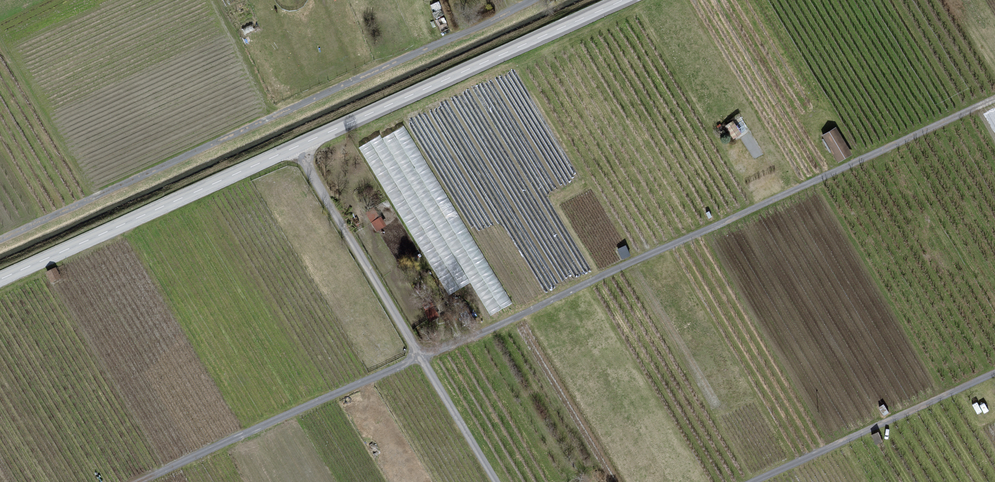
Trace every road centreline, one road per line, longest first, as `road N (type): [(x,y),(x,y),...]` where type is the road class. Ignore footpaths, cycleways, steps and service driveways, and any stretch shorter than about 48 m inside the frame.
road 1 (track): [(994,99),(141,481)]
road 2 (secondary): [(0,279),(623,0)]
road 3 (track): [(0,243),(534,0)]
road 4 (track): [(298,147),(494,481)]
road 5 (track): [(994,373),(747,481)]

